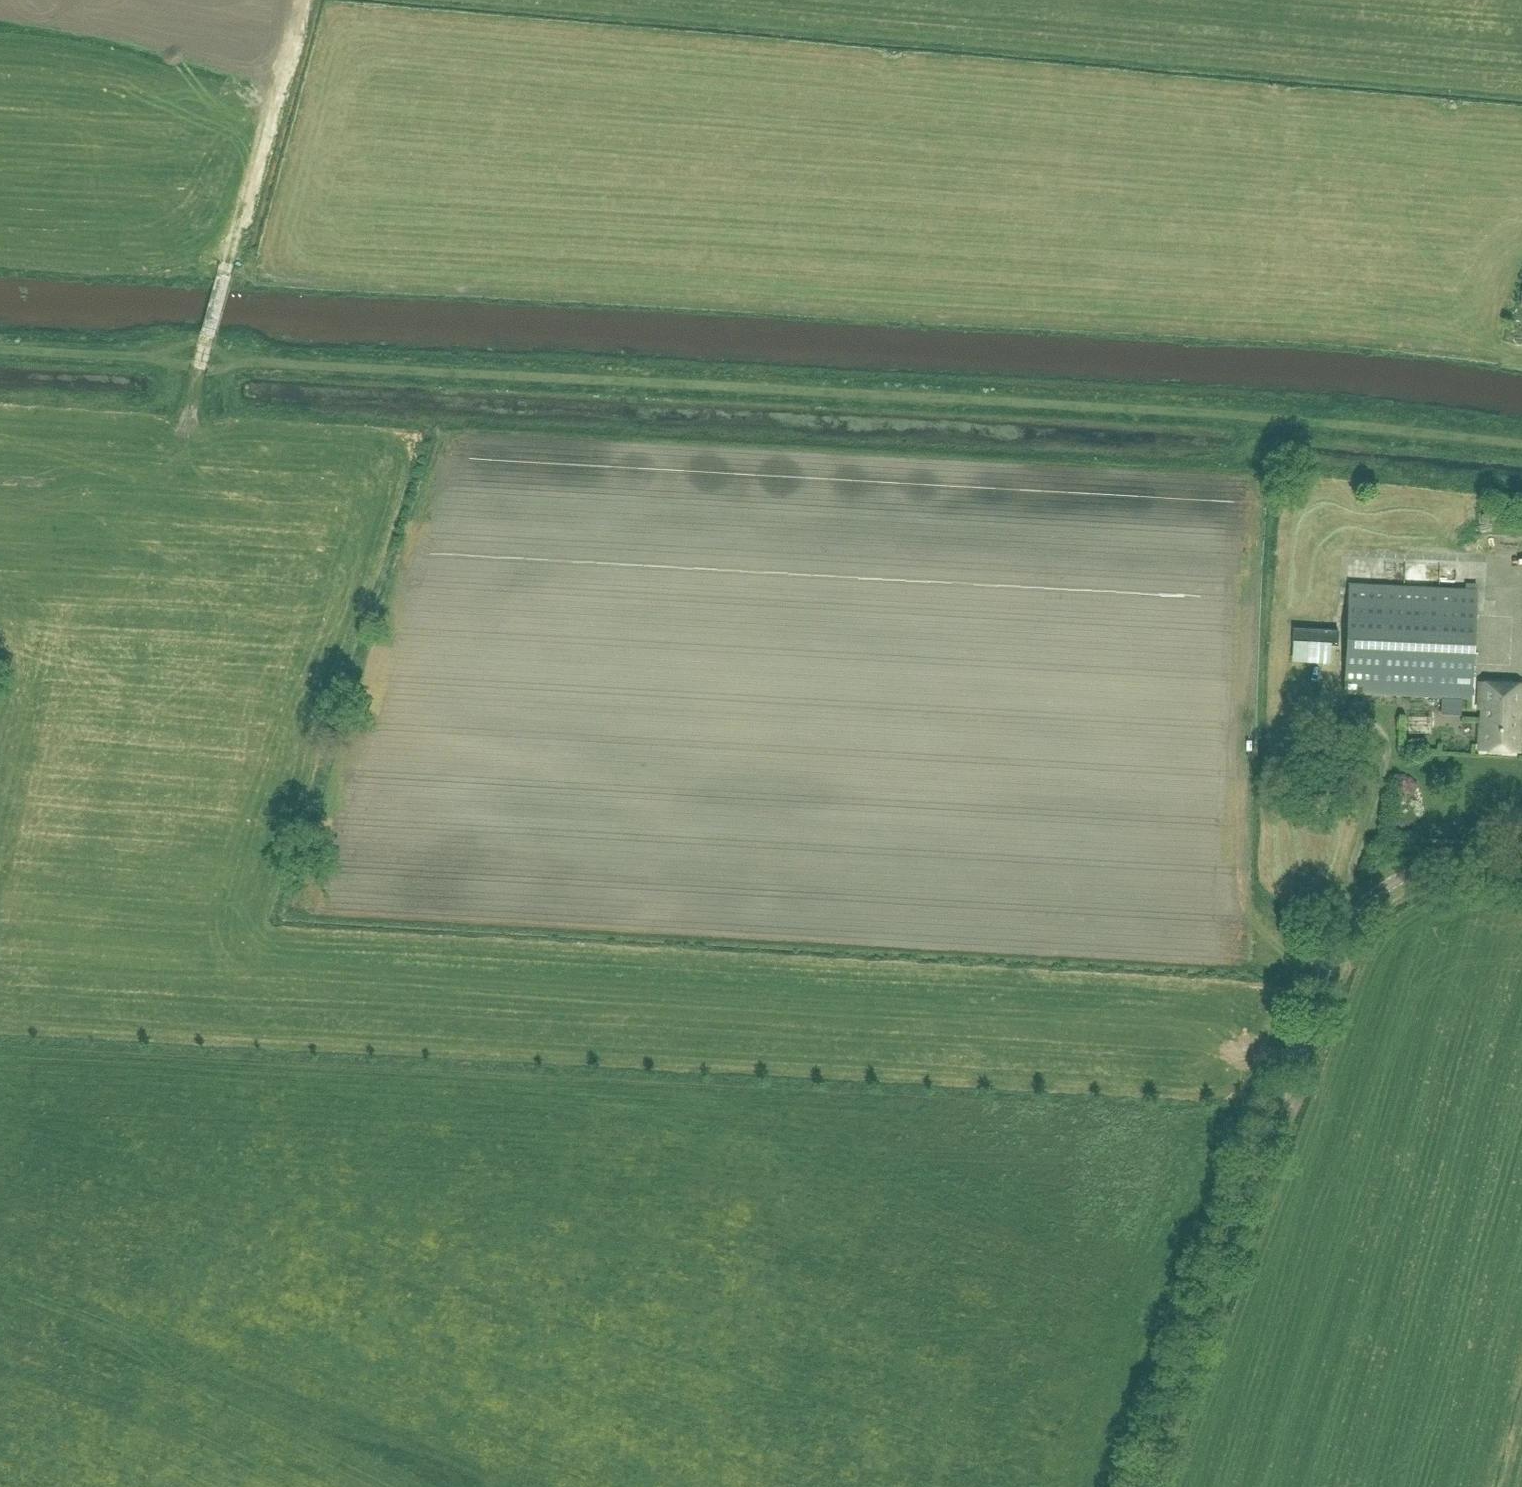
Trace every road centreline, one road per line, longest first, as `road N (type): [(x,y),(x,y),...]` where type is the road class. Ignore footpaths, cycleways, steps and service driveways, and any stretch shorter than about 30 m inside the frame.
road 1 (unclassified): [(1136,1486),(1329,955),(1352,917),(1419,871),(1521,869)]
road 2 (track): [(301,0),(226,265)]

